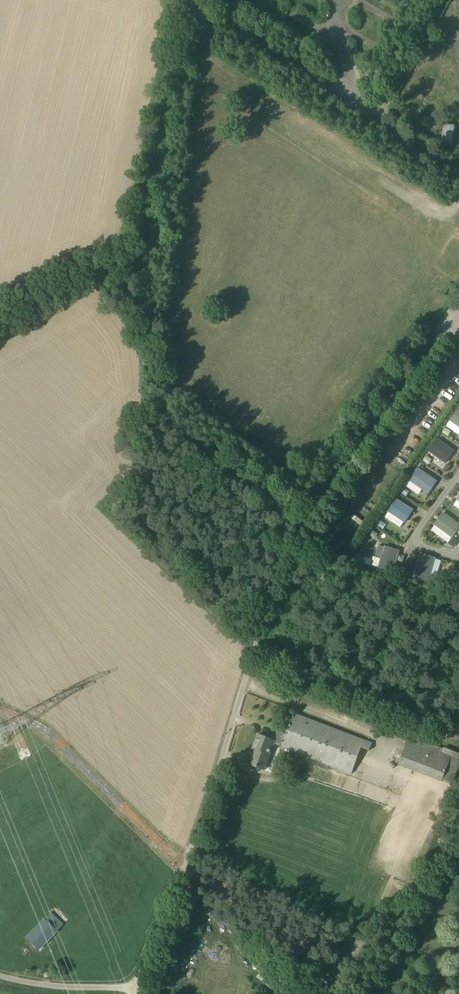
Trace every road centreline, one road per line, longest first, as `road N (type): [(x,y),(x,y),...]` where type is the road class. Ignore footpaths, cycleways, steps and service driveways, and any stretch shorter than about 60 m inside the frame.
road 1 (unclassified): [(129,990),(293,548),(458,316)]
road 2 (unclassified): [(375,124),(178,0)]
road 3 (unclassified): [(375,124),(446,0)]
road 4 (unclassified): [(129,990),(0,976)]

